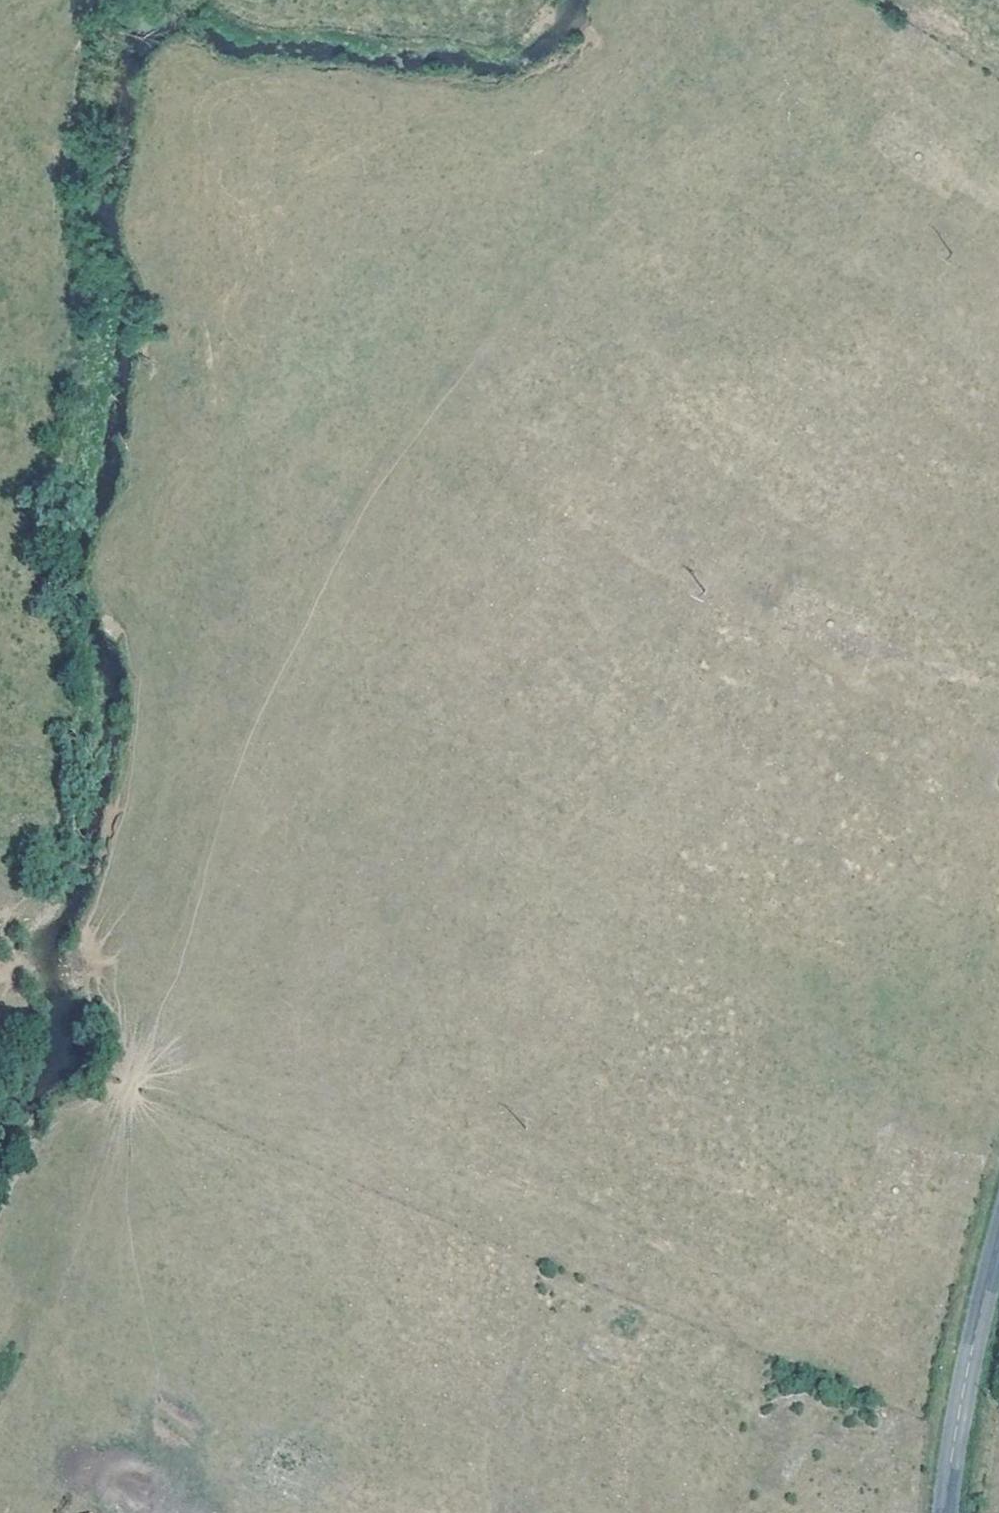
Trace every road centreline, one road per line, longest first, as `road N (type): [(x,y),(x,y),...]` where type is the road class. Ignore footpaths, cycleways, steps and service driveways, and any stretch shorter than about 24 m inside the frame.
road 1 (tertiary): [(950,1512),(998,1265)]

